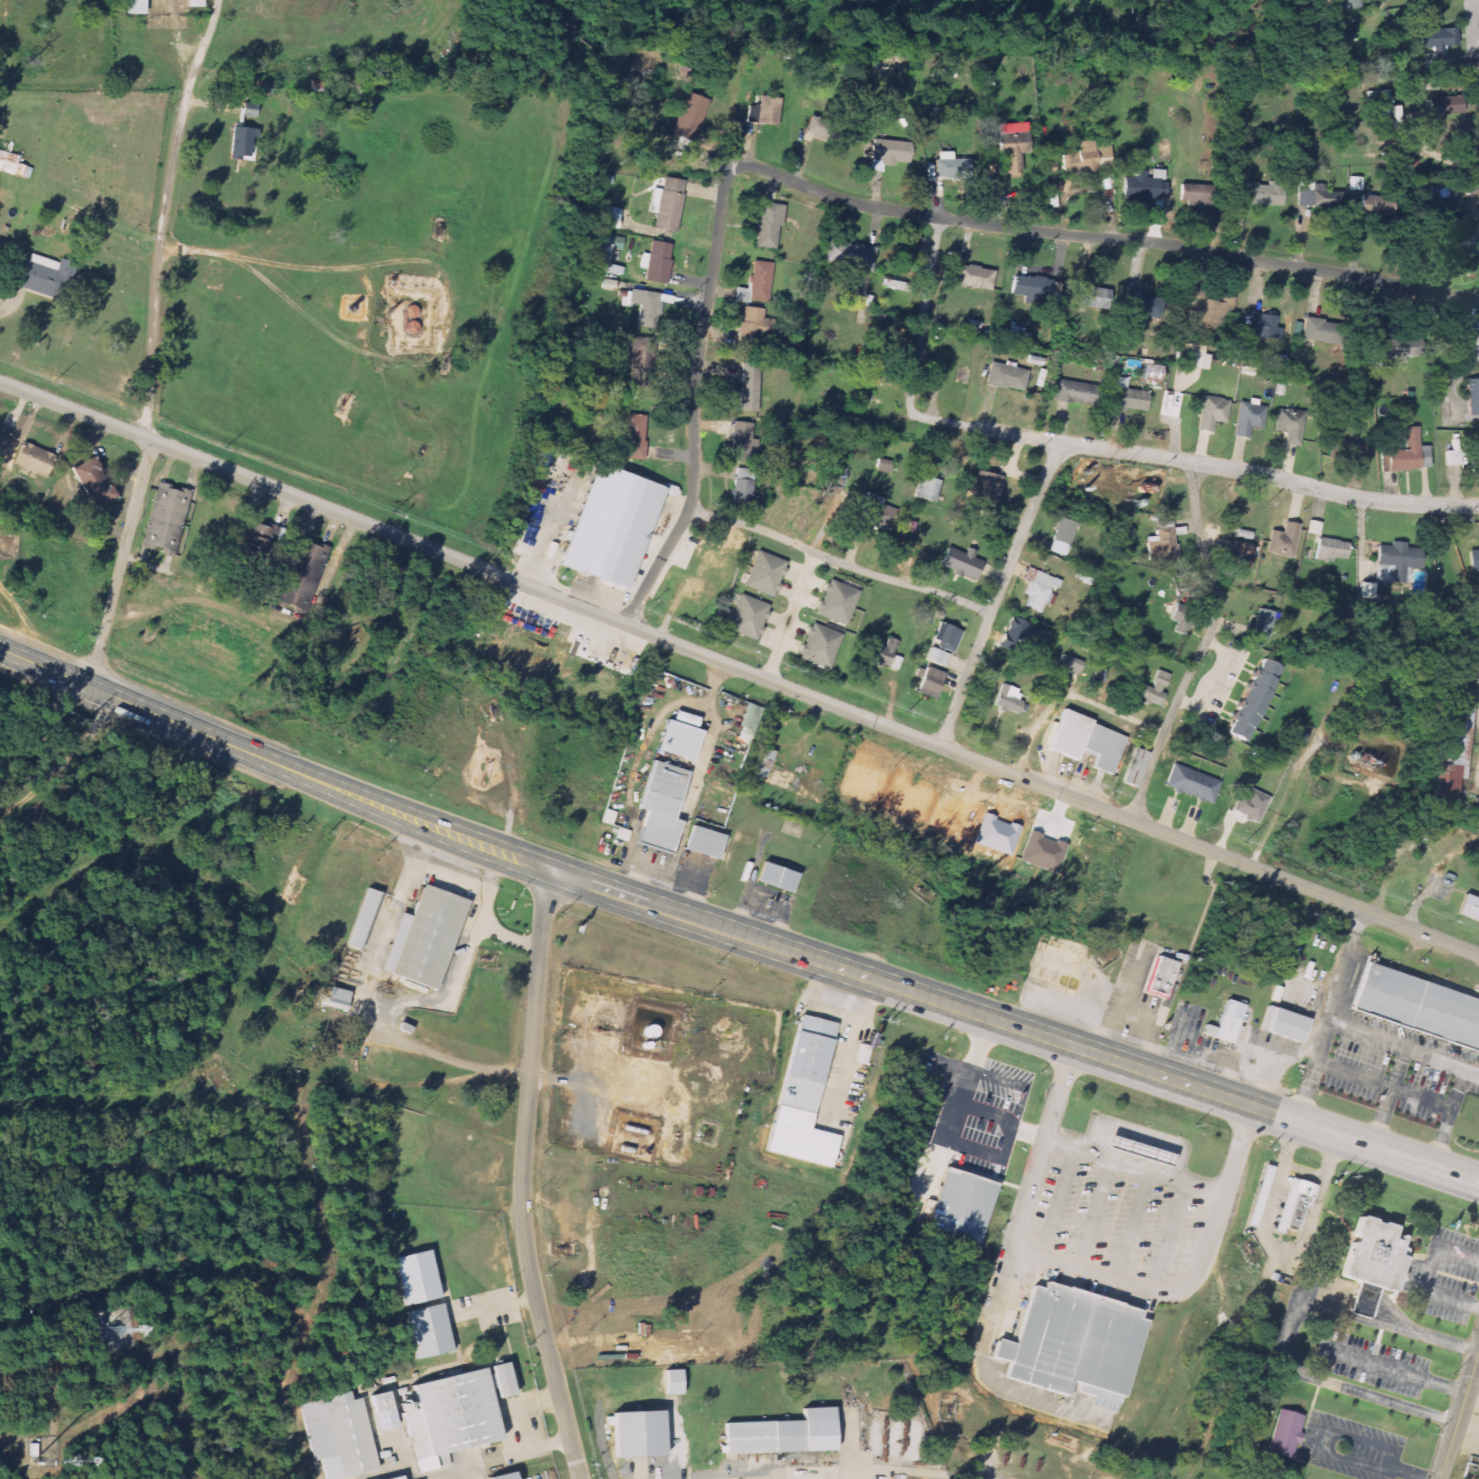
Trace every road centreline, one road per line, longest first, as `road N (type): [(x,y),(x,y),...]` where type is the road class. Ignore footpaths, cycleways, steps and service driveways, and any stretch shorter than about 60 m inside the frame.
road 1 (residential): [(0,382),(1365,912)]
road 2 (trunk): [(1478,1184),(532,863)]
road 3 (residential): [(939,216),(912,392),(916,414),(1266,474),(1370,500),(1478,505)]
road 4 (residential): [(734,168),(755,167),(870,207),(1154,241),(1478,296)]
road 5 (residential): [(87,686),(147,461),(162,236),(182,111),(218,0)]
road 6 (residential): [(582,1478),(523,1218),(547,869)]
road 7 (trunk): [(532,863),(0,649)]
road 8 (residential): [(626,623),(692,498),(694,391),(724,181),(734,168)]
road 9 (residential): [(1195,461),(1215,618),(1132,819)]
road 10 (residential): [(941,746),(1060,441)]
road 11 (residential): [(689,507),(991,612)]
road 12 (residential): [(1439,1478),(1478,1351)]
road 13 (residential): [(1365,912),(1478,955)]

